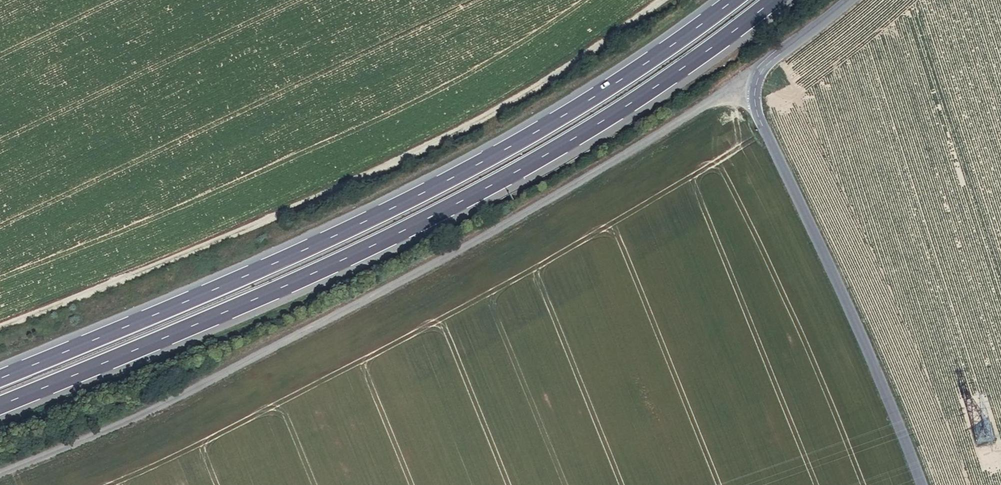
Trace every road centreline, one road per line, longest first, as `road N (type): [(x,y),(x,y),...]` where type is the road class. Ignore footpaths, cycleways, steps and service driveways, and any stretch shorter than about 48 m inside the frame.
road 1 (trunk): [(0,404),(339,261),(550,153),(776,0)]
road 2 (unclassified): [(0,476),(149,416),(443,262),(723,99),(750,94)]
road 3 (trunk): [(732,0),(672,46),(444,182),(0,377)]
road 4 (track): [(661,0),(581,59),(419,155),(0,328)]
road 5 (tertiary): [(920,484),(864,339),(750,94)]
road 6 (tertiary): [(750,94),(762,70),(849,0)]

